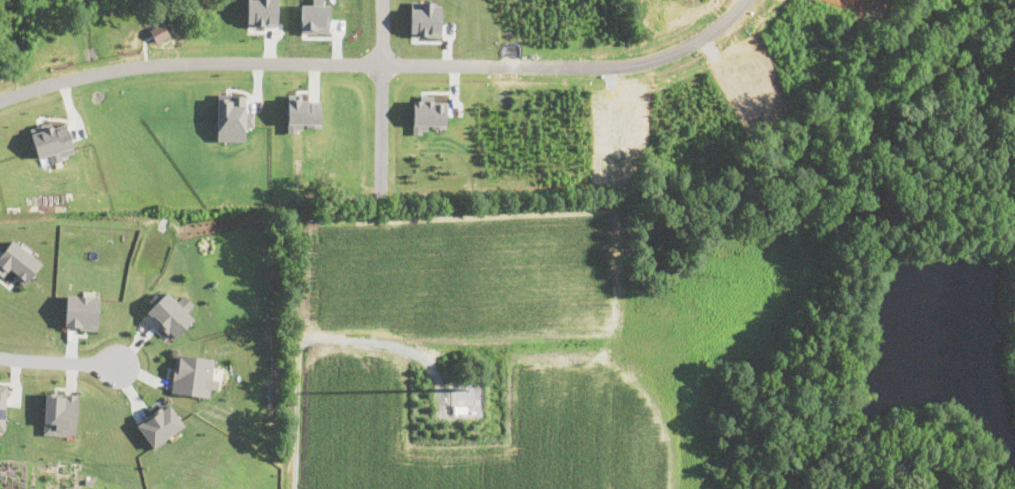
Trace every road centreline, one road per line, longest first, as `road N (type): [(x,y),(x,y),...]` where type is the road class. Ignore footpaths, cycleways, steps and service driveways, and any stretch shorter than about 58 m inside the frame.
road 1 (residential): [(0,103),(131,70),(209,64),(637,64),(688,47),(736,14),(742,0)]
road 2 (residential): [(380,185),(380,0)]
road 3 (residential): [(0,358),(121,368)]

